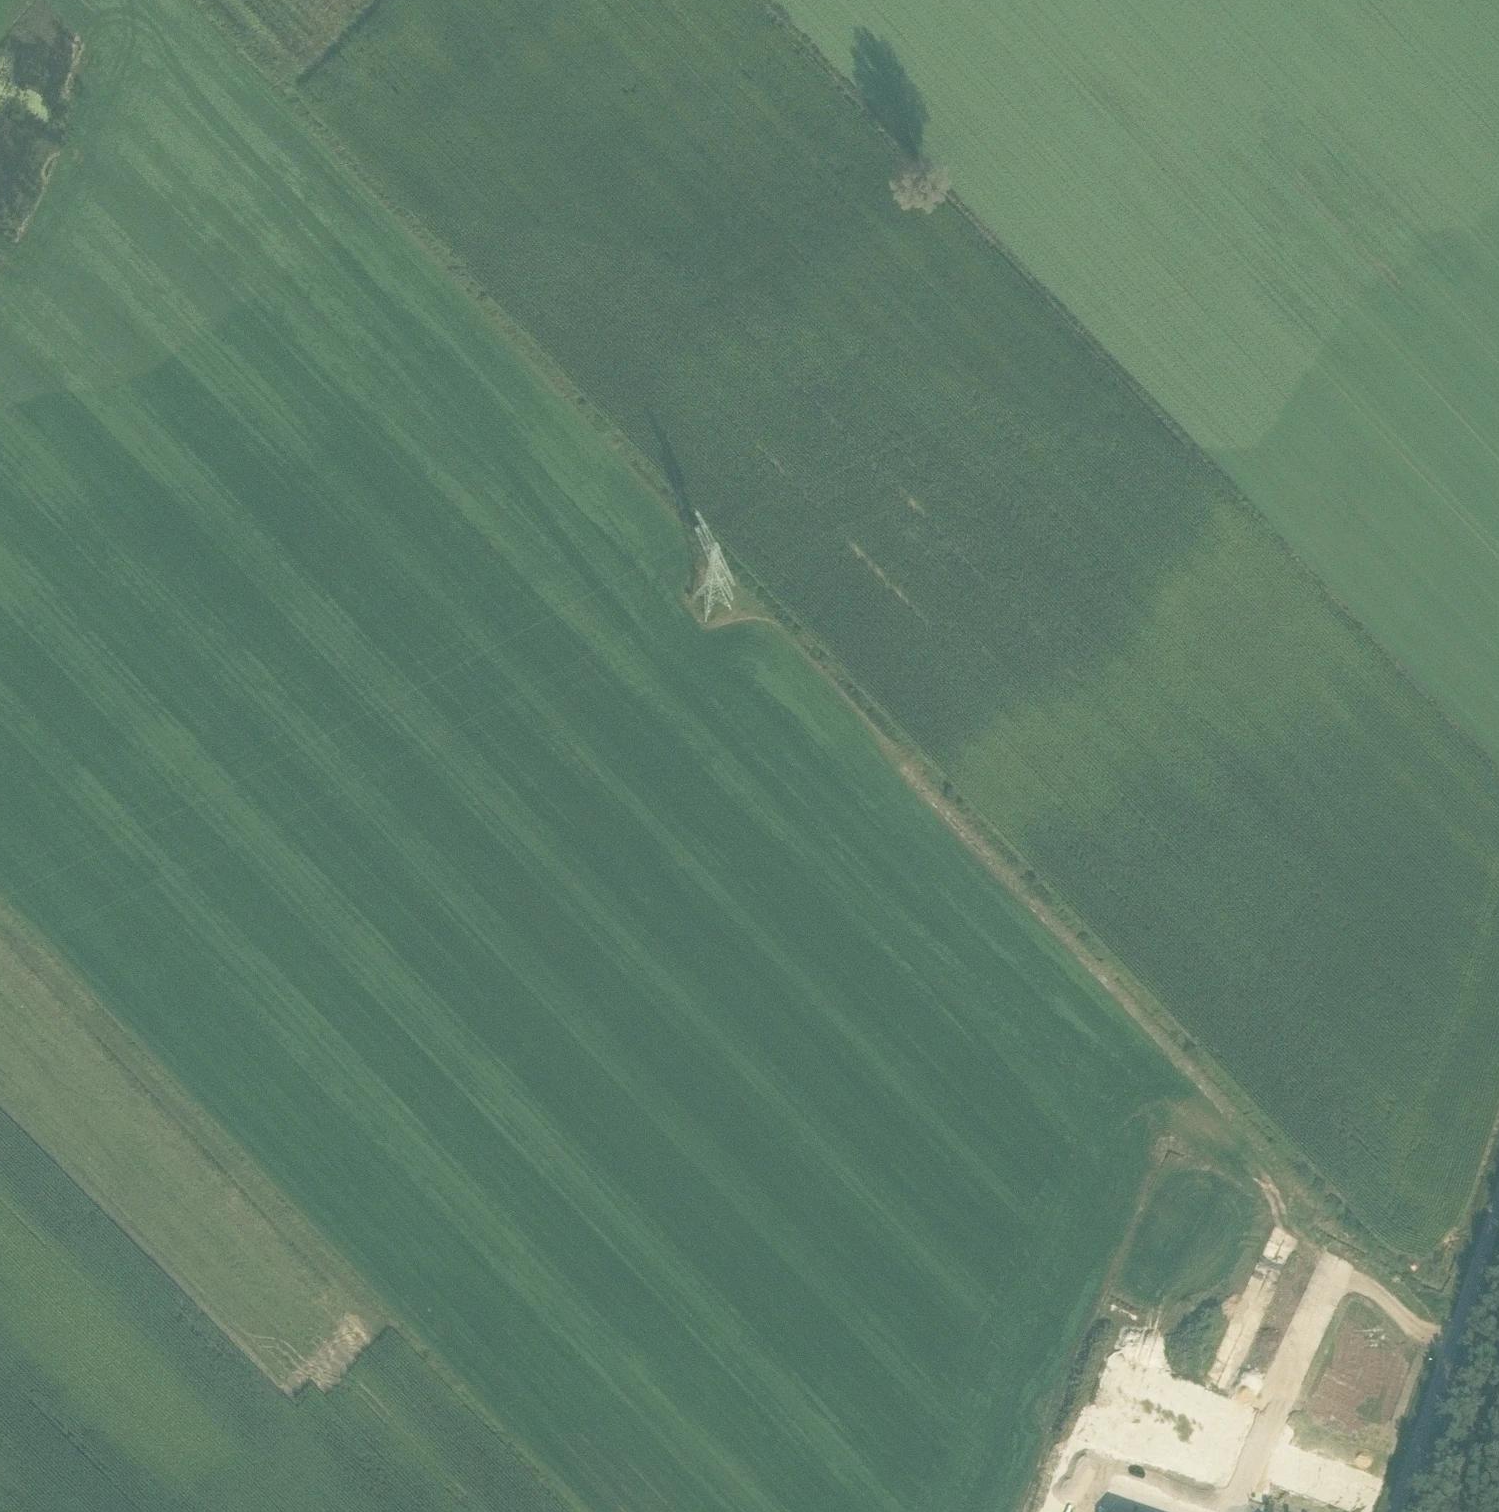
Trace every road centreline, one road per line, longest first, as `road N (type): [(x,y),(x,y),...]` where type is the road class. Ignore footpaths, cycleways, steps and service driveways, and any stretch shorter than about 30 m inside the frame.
road 1 (residential): [(1394,1511),(1498,1200)]

